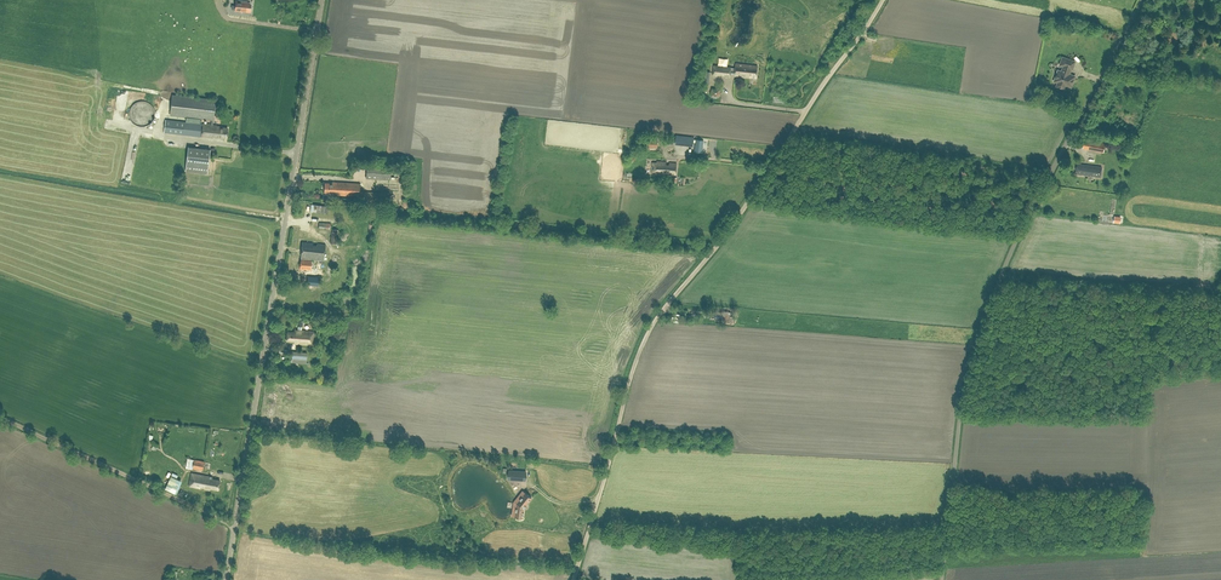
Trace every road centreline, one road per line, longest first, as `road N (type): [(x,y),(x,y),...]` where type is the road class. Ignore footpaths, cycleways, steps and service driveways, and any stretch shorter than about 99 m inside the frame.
road 1 (unclassified): [(942,579),(961,400),(997,286),(1141,0)]
road 2 (tertiary): [(225,579),(322,0)]
road 3 (track): [(574,579),(643,343),(783,149)]
road 4 (track): [(0,417),(234,526)]
road 5 (track): [(1220,307),(992,301)]
road 6 (track): [(783,149),(882,0)]

